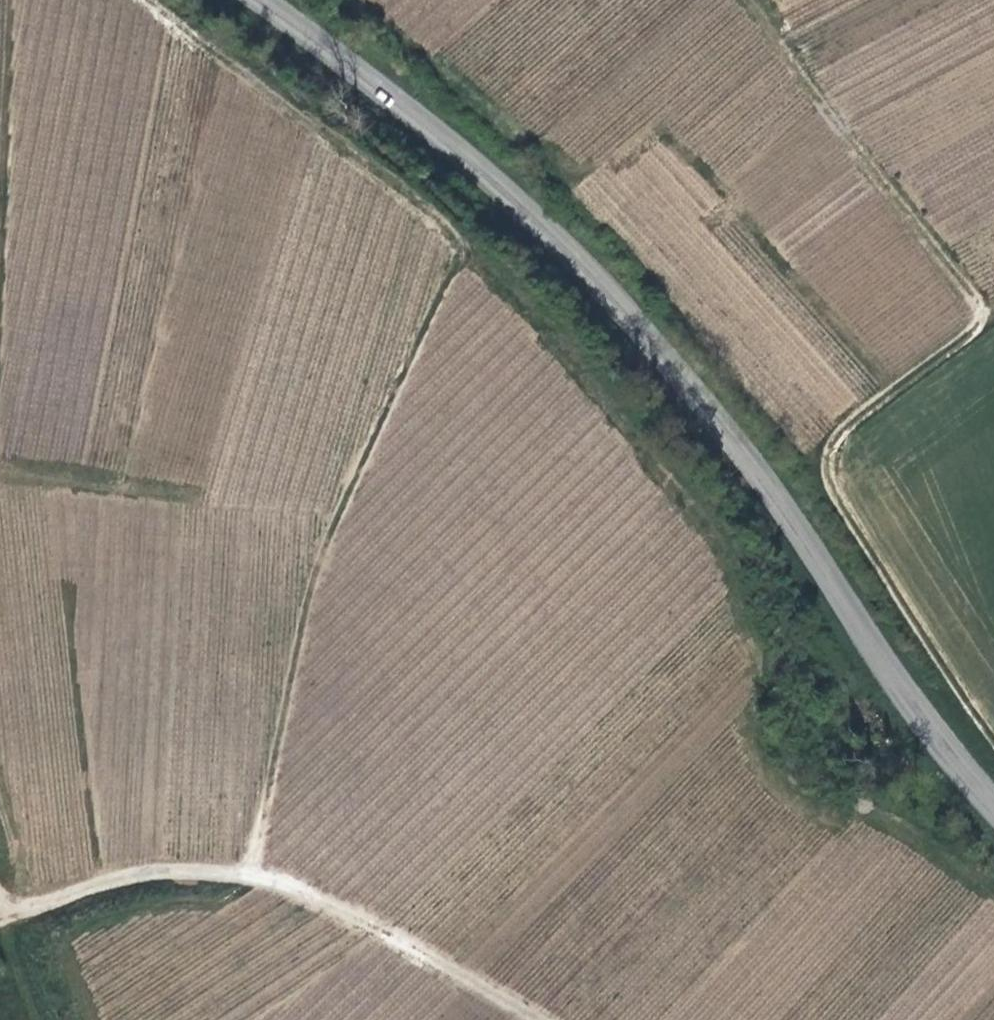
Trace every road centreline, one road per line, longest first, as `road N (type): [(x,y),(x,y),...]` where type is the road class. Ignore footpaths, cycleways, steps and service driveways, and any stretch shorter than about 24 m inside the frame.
road 1 (tertiary): [(262,0),(429,126),(584,267),(727,433),(939,738),(993,805)]
road 2 (track): [(249,872),(317,563),(458,261),(458,245),(371,167),(145,0)]
road 3 (track): [(993,735),(859,531),(829,471),(829,444),(975,334),(982,307),(762,12)]
road 4 (track): [(0,920),(101,881),(162,869),(249,872),(393,934),(539,1019)]
road 5 (track): [(249,872),(244,884),(210,901),(149,905),(65,943),(87,1019)]

